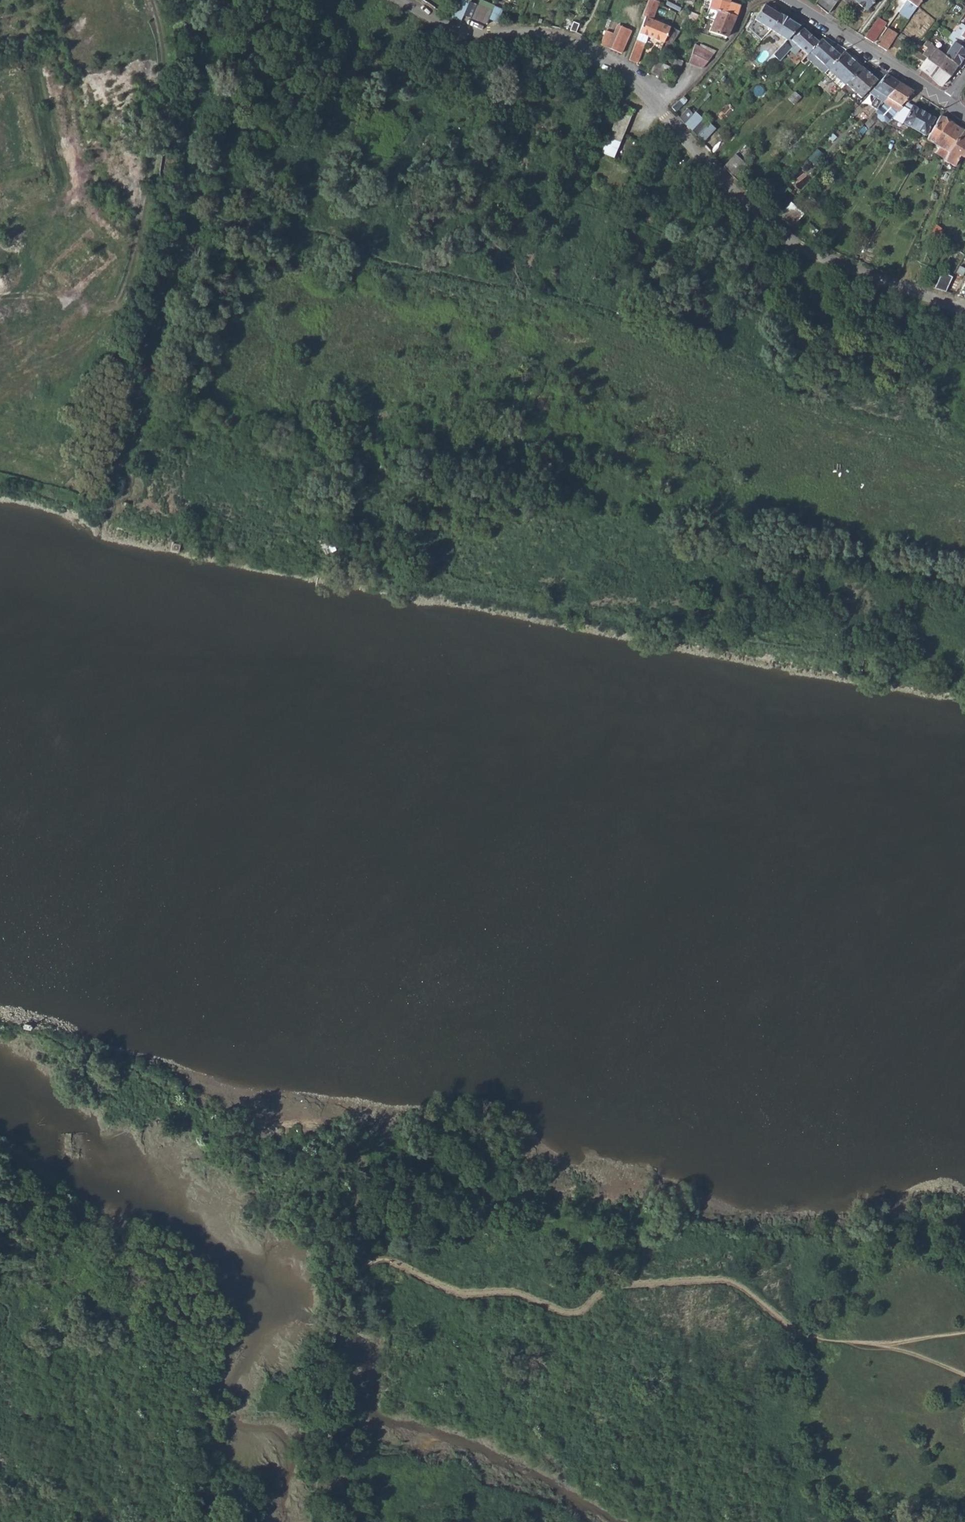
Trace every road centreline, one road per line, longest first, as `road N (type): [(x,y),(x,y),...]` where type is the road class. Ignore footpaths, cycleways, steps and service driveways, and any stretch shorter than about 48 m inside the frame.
road 1 (tertiary): [(947,101),(787,0)]

